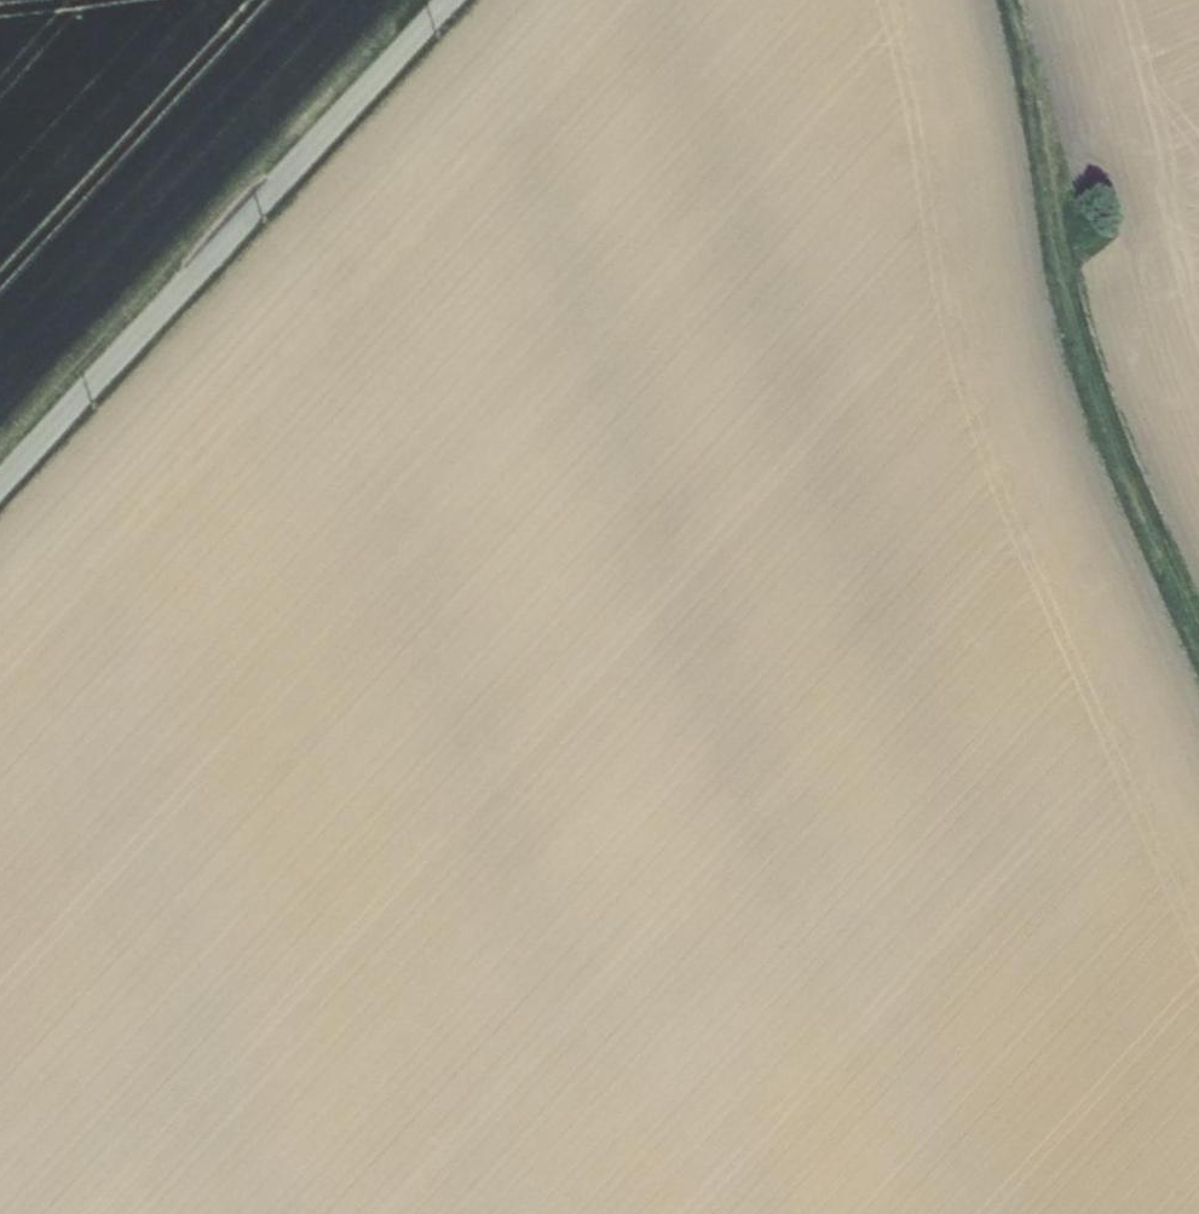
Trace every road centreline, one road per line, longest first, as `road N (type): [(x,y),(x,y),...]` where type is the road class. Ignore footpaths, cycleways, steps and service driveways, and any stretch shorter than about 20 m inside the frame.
road 1 (tertiary): [(0,486),(450,0)]

